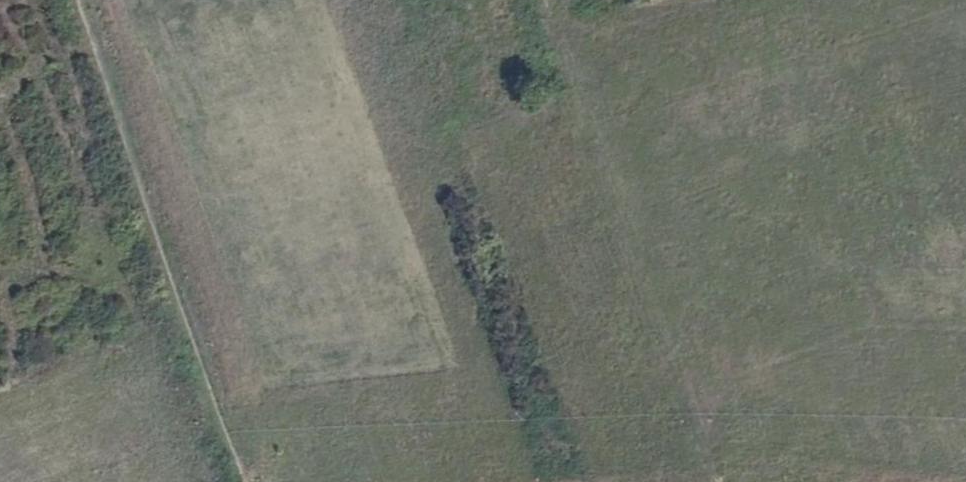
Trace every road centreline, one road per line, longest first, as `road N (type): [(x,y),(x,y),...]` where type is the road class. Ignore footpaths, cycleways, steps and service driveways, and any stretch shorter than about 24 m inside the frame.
road 1 (track): [(245,481),(75,0)]

